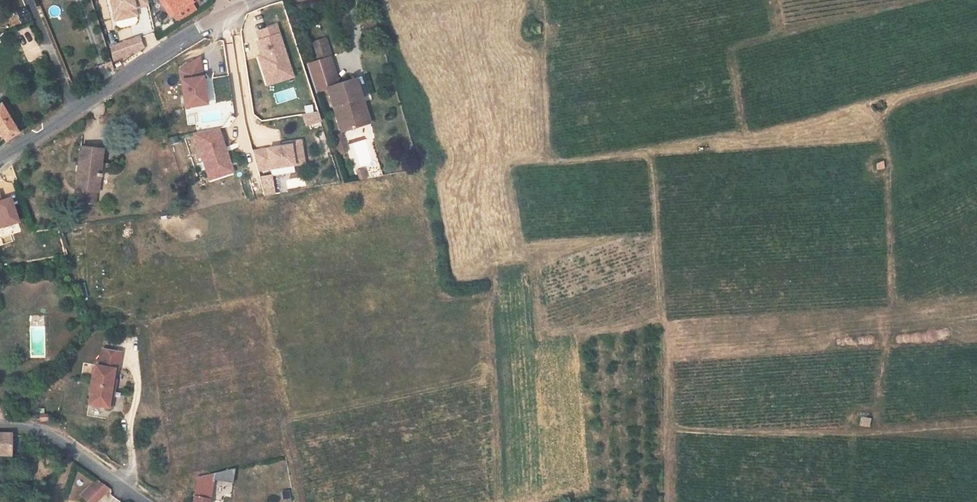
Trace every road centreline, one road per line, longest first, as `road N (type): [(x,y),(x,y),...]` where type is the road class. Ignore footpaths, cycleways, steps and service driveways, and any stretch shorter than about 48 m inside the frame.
road 1 (track): [(976,425),(811,433),(668,428),(651,161),(555,160),(541,0)]
road 2 (residential): [(224,15),(0,160)]
road 3 (residential): [(0,429),(53,439),(154,501)]

